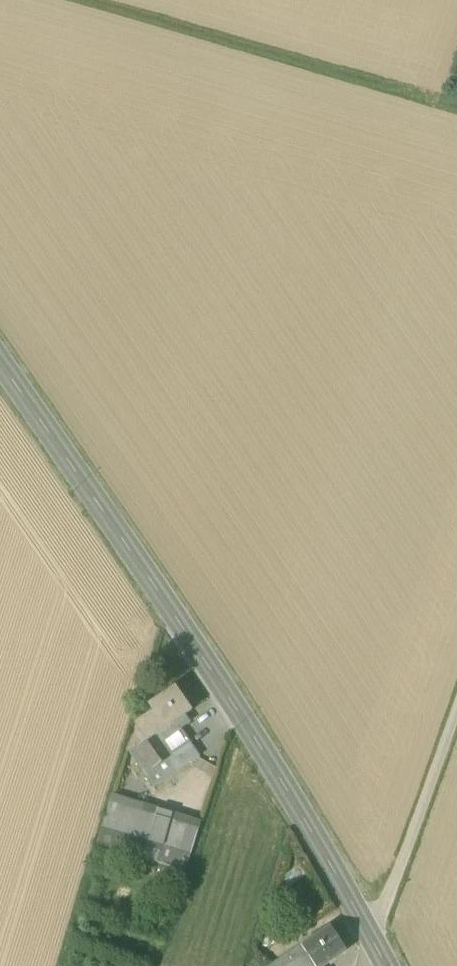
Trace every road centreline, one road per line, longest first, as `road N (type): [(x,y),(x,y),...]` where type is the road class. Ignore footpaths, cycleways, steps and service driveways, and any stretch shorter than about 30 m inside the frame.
road 1 (tertiary): [(386,965),(255,736),(0,360)]
road 2 (track): [(456,115),(82,0)]
road 3 (track): [(456,706),(372,938)]

